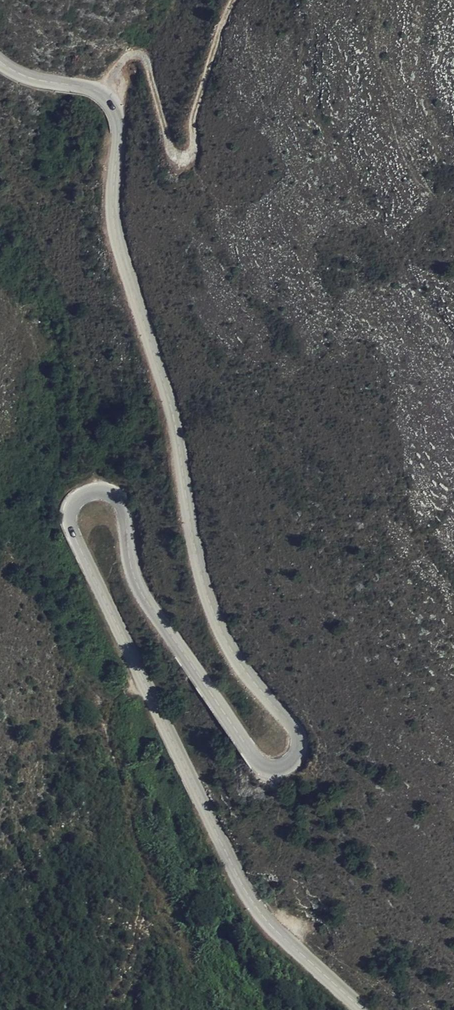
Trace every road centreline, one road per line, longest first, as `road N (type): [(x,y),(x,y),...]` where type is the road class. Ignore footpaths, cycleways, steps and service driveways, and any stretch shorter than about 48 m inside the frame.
road 1 (secondary): [(362,1009),(245,890),(72,530),(72,505),(84,495),(115,498),(147,601),(259,758),(269,767),(292,762),(293,730),(227,639),(196,551),(172,412),(114,225),(113,108),(99,92),(13,76),(0,63)]
road 2 (track): [(143,685),(101,704),(136,830),(162,907),(236,1009)]
road 3 (track): [(105,98),(125,62),(138,56),(175,159),(191,157),(192,121),(232,0)]

